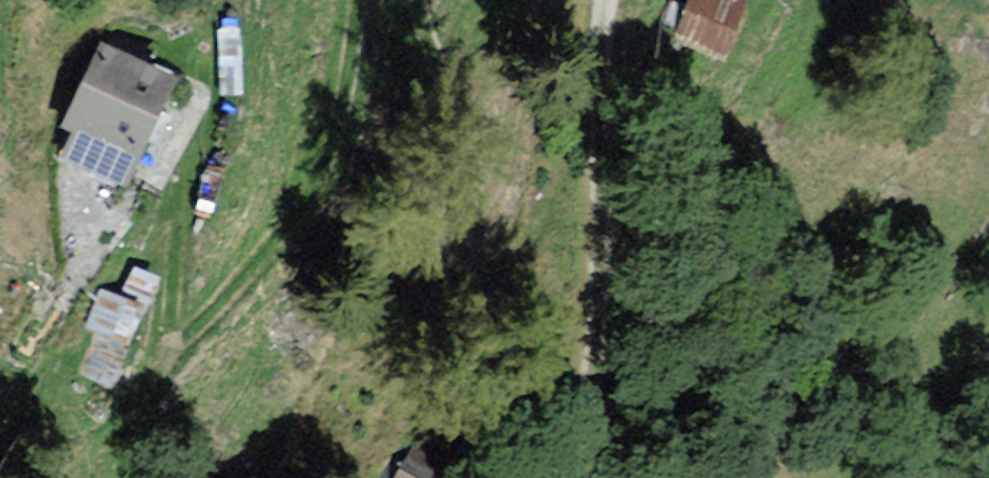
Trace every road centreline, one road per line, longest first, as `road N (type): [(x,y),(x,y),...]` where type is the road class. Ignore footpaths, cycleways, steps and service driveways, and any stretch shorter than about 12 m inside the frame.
road 1 (track): [(198,109),(170,314),(179,334),(219,308),(319,186),(345,118),(363,0)]
road 2 (unclassified): [(565,477),(599,364),(607,0)]
road 3 (track): [(419,0),(463,111),(466,188),(475,199),(487,196),(507,164),(530,48),(550,0)]

